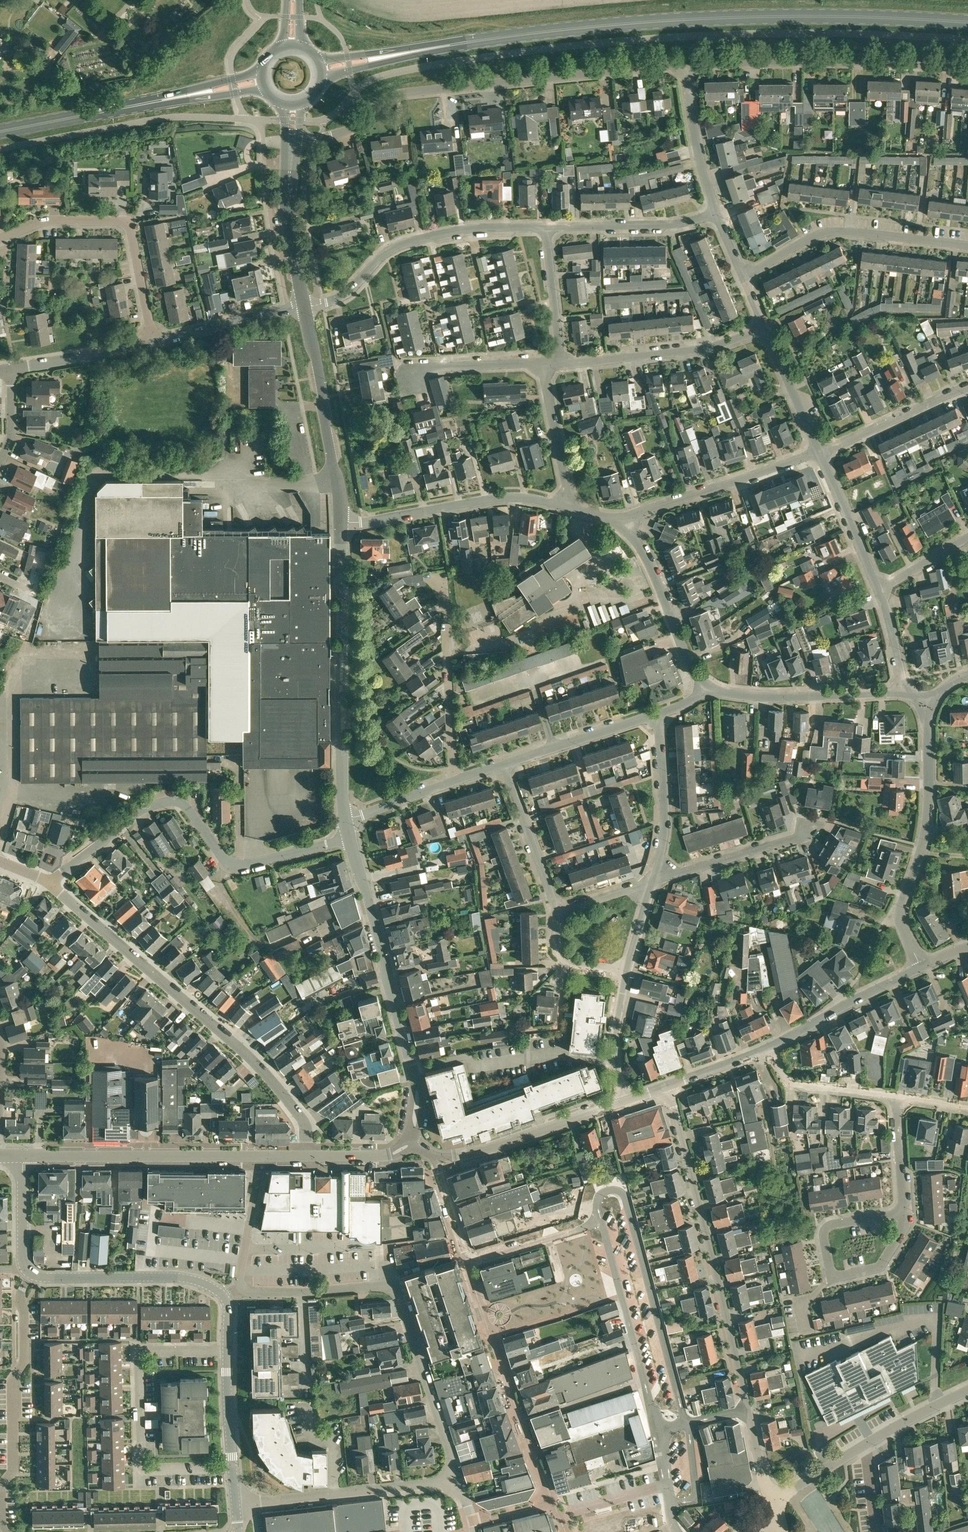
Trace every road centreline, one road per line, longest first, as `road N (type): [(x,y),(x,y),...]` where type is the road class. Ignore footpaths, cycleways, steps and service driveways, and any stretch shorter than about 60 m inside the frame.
road 1 (primary): [(967,22),(639,22),(472,40),(322,69)]
road 2 (residential): [(669,1086),(765,1484),(782,1502)]
road 3 (residential): [(684,65),(395,95),(351,128),(292,142)]
road 4 (residential): [(305,1157),(294,1109),(255,1063),(50,882)]
road 5 (residential): [(457,1475),(395,1285),(306,1292),(237,1286)]
road 6 (residential): [(50,882),(121,822),(168,801),(183,804),(234,865),(350,838)]
road 7 (tertiary): [(412,1140),(419,1110),(413,1069),(350,838)]
road 8 (tertiary): [(345,820),(341,526)]
road 9 (residential): [(233,1468),(148,1471),(140,1460),(140,1360),(147,1352),(228,1353)]
road 10 (residential): [(967,68),(684,65)]
road 11 (residential): [(9,1531),(1,1525),(0,1486),(14,1470),(13,1378),(26,1358),(22,1290),(31,1274)]
road 12 (residential): [(923,968),(901,915),(928,823),(926,706)]
road 13 (primary): [(0,131),(263,80)]
road 14 (residential): [(304,307),(347,293),(408,243),(467,229),(546,228)]
road 15 (residential): [(0,240),(39,222),(129,224),(153,344)]
road 16 (tertiary): [(23,1157),(262,1157)]
road 17 (residential): [(743,277),(828,234),(967,247)]
road 18 (residential): [(341,526),(495,499),(571,507)]
road 19 (residential): [(236,1504),(438,1484),(457,1475)]
road 20 (tertiary): [(341,526),(304,307)]
road 21 (residential): [(435,1157),(466,1250),(581,1210)]
road 22 (residential): [(967,1391),(782,1502)]
road 23 (residential): [(619,522),(819,453)]
road 24 (residential): [(453,783),(443,574)]
road 25 (residential): [(561,362),(693,351),(765,327)]
road 26 (tertiary): [(227,1297),(179,1277),(31,1274)]
road 27 (residential): [(707,690),(783,697),(904,688)]
road 28 (residential): [(435,1157),(624,1102)]
road 29 (residential): [(619,522),(639,544),(707,690)]
road 30 (residential): [(923,968),(771,1048)]
road 31 (residential): [(652,884),(799,838),(811,826)]
road 32 (residential): [(546,228),(680,225),(715,214)]
road 33 (residential): [(652,884),(665,813),(659,716)]
road 34 (tertiary): [(304,307),(288,207),(292,142)]
road 35 (residential): [(503,767),(659,716)]
road 36 (residential): [(819,453),(967,387)]
road 37 (residential): [(906,1211),(881,1268),(840,1276),(832,1274),(828,1225)]
road 38 (residential): [(304,307),(153,344)]
road 39 (residential): [(557,912),(503,767)]
road 40 (residential): [(715,214),(684,65)]
road 41 (residential): [(880,590),(819,453)]
road 42 (residential): [(571,507),(540,363)]
road 43 (residential): [(898,1097),(793,1083),(771,1048)]
road 44 (residential): [(153,344),(12,369)]
road 45 (residential): [(819,453),(765,327)]
road 46 (residential): [(561,362),(546,228)]
road 47 (residential): [(412,379),(416,370),(441,365),(540,363)]
road 48 (residential): [(624,1102),(616,1032),(626,970)]
road 49 (residential): [(1,1157),(0,1031)]

